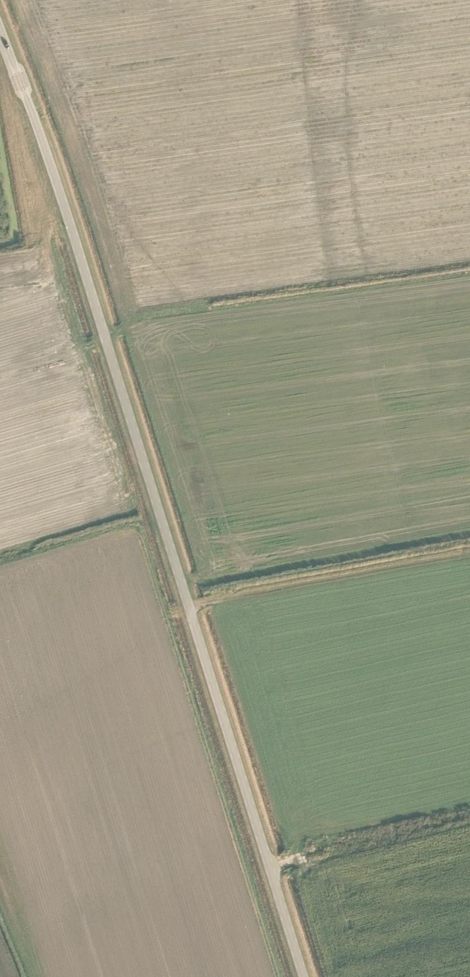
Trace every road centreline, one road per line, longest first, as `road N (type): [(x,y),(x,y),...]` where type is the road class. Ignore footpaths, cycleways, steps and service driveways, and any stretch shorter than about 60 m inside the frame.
road 1 (unclassified): [(304,976),(0,24)]
road 2 (track): [(191,609),(469,556)]

